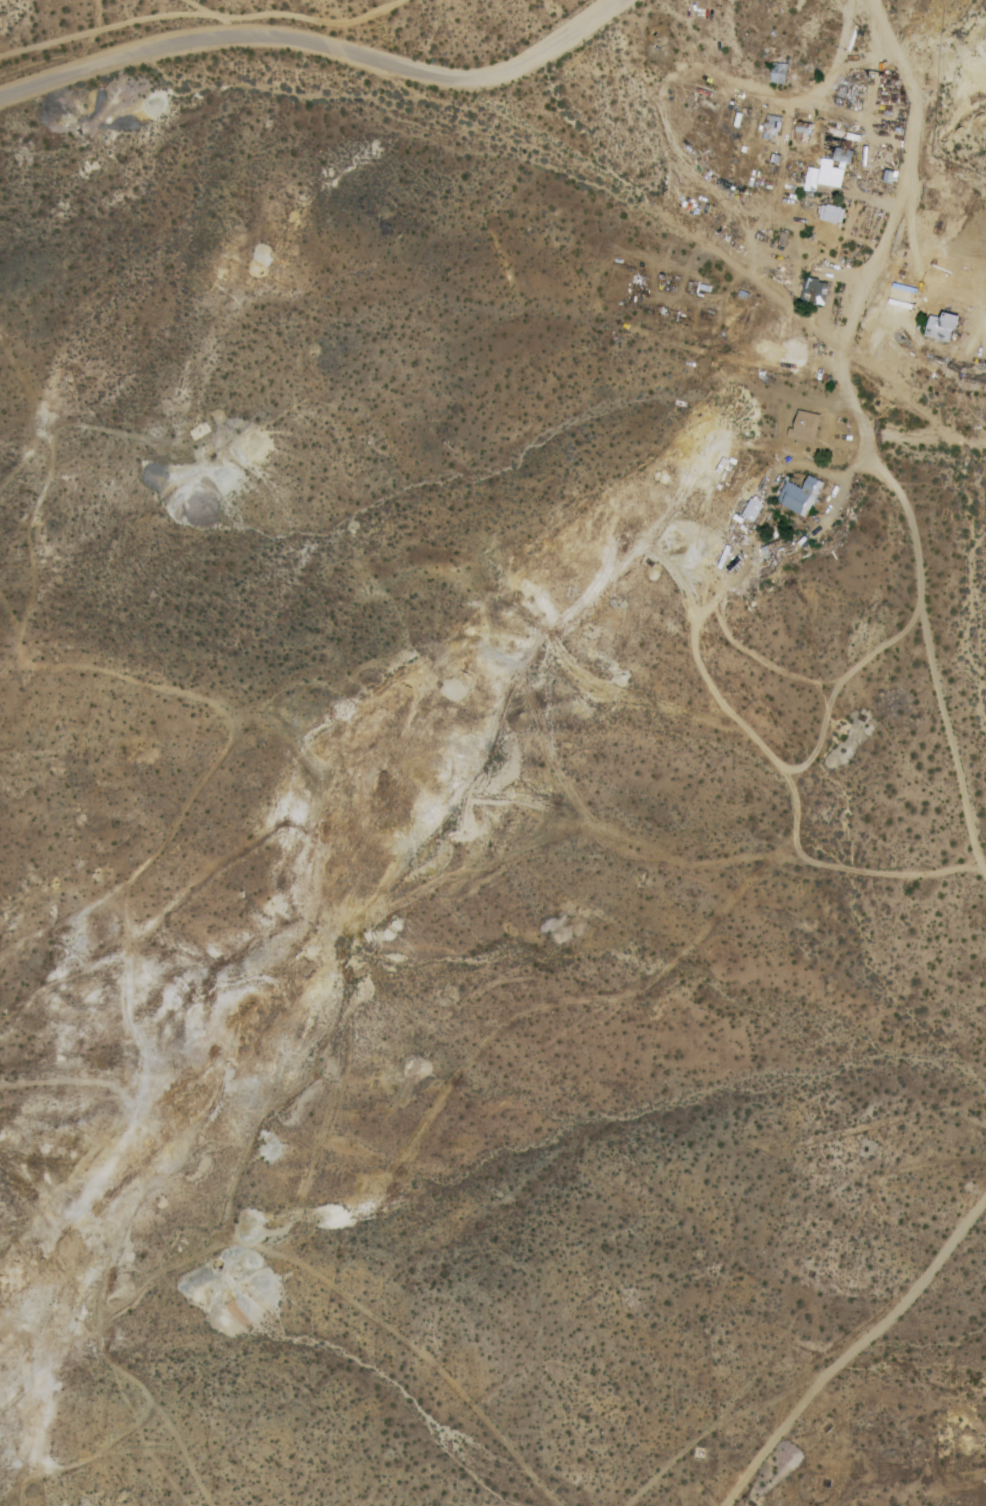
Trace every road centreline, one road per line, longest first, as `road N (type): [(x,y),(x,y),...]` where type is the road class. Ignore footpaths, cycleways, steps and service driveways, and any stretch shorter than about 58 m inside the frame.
road 1 (tertiary): [(0,99),(170,46),(238,38),(310,43),(421,74),(483,79),(549,50),(620,0)]

